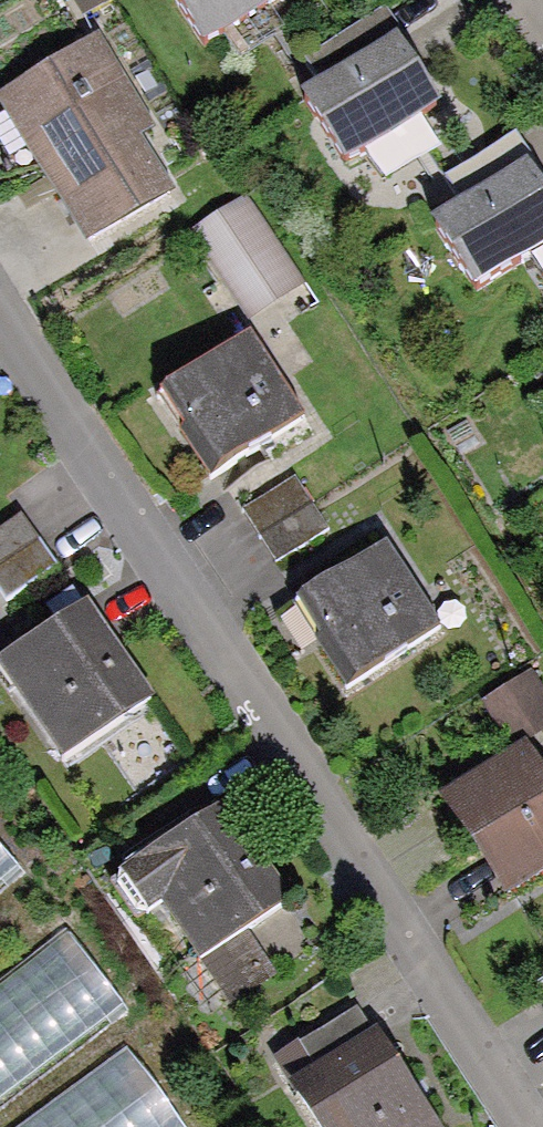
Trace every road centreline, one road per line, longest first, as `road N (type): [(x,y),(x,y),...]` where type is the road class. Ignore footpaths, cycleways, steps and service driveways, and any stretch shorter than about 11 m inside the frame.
road 1 (residential): [(520,1126),(0,305)]

